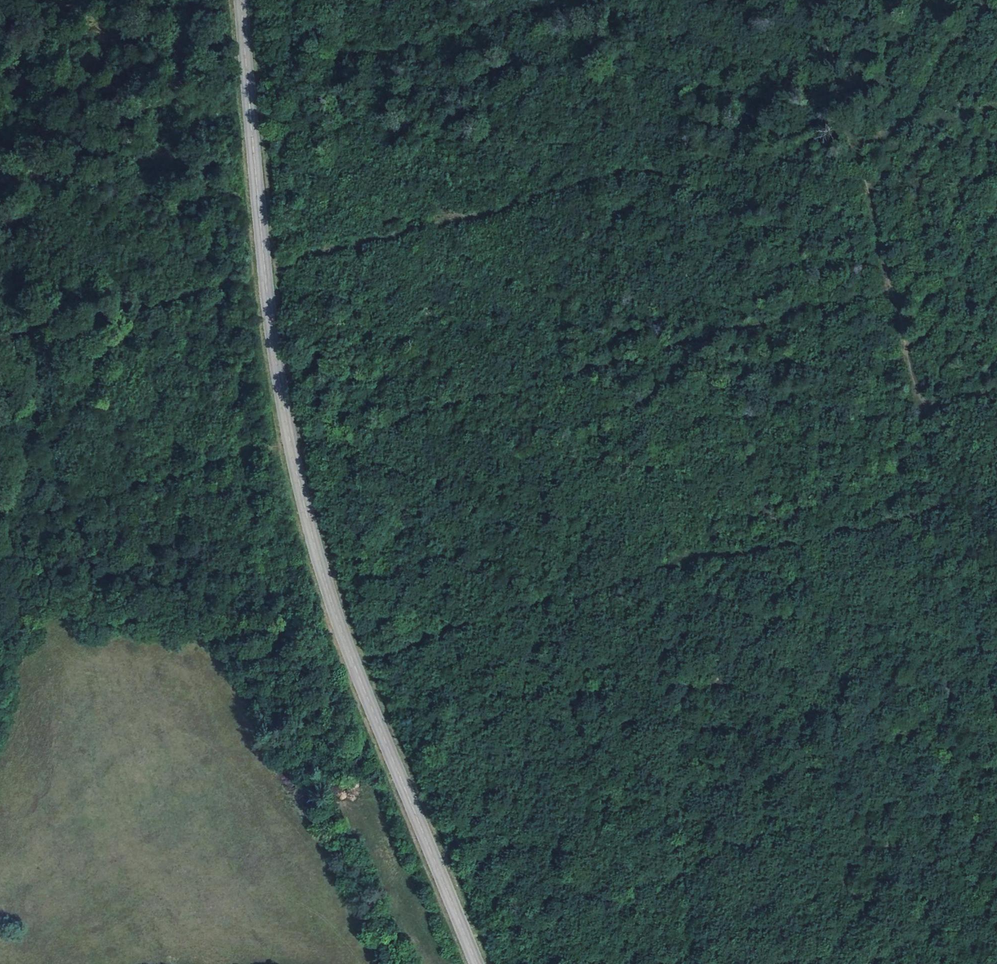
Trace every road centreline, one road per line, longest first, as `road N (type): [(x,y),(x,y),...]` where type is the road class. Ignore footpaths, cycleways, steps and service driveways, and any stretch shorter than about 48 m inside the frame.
road 1 (unclassified): [(247,0),(272,335),(309,520),(342,634),(477,963)]

